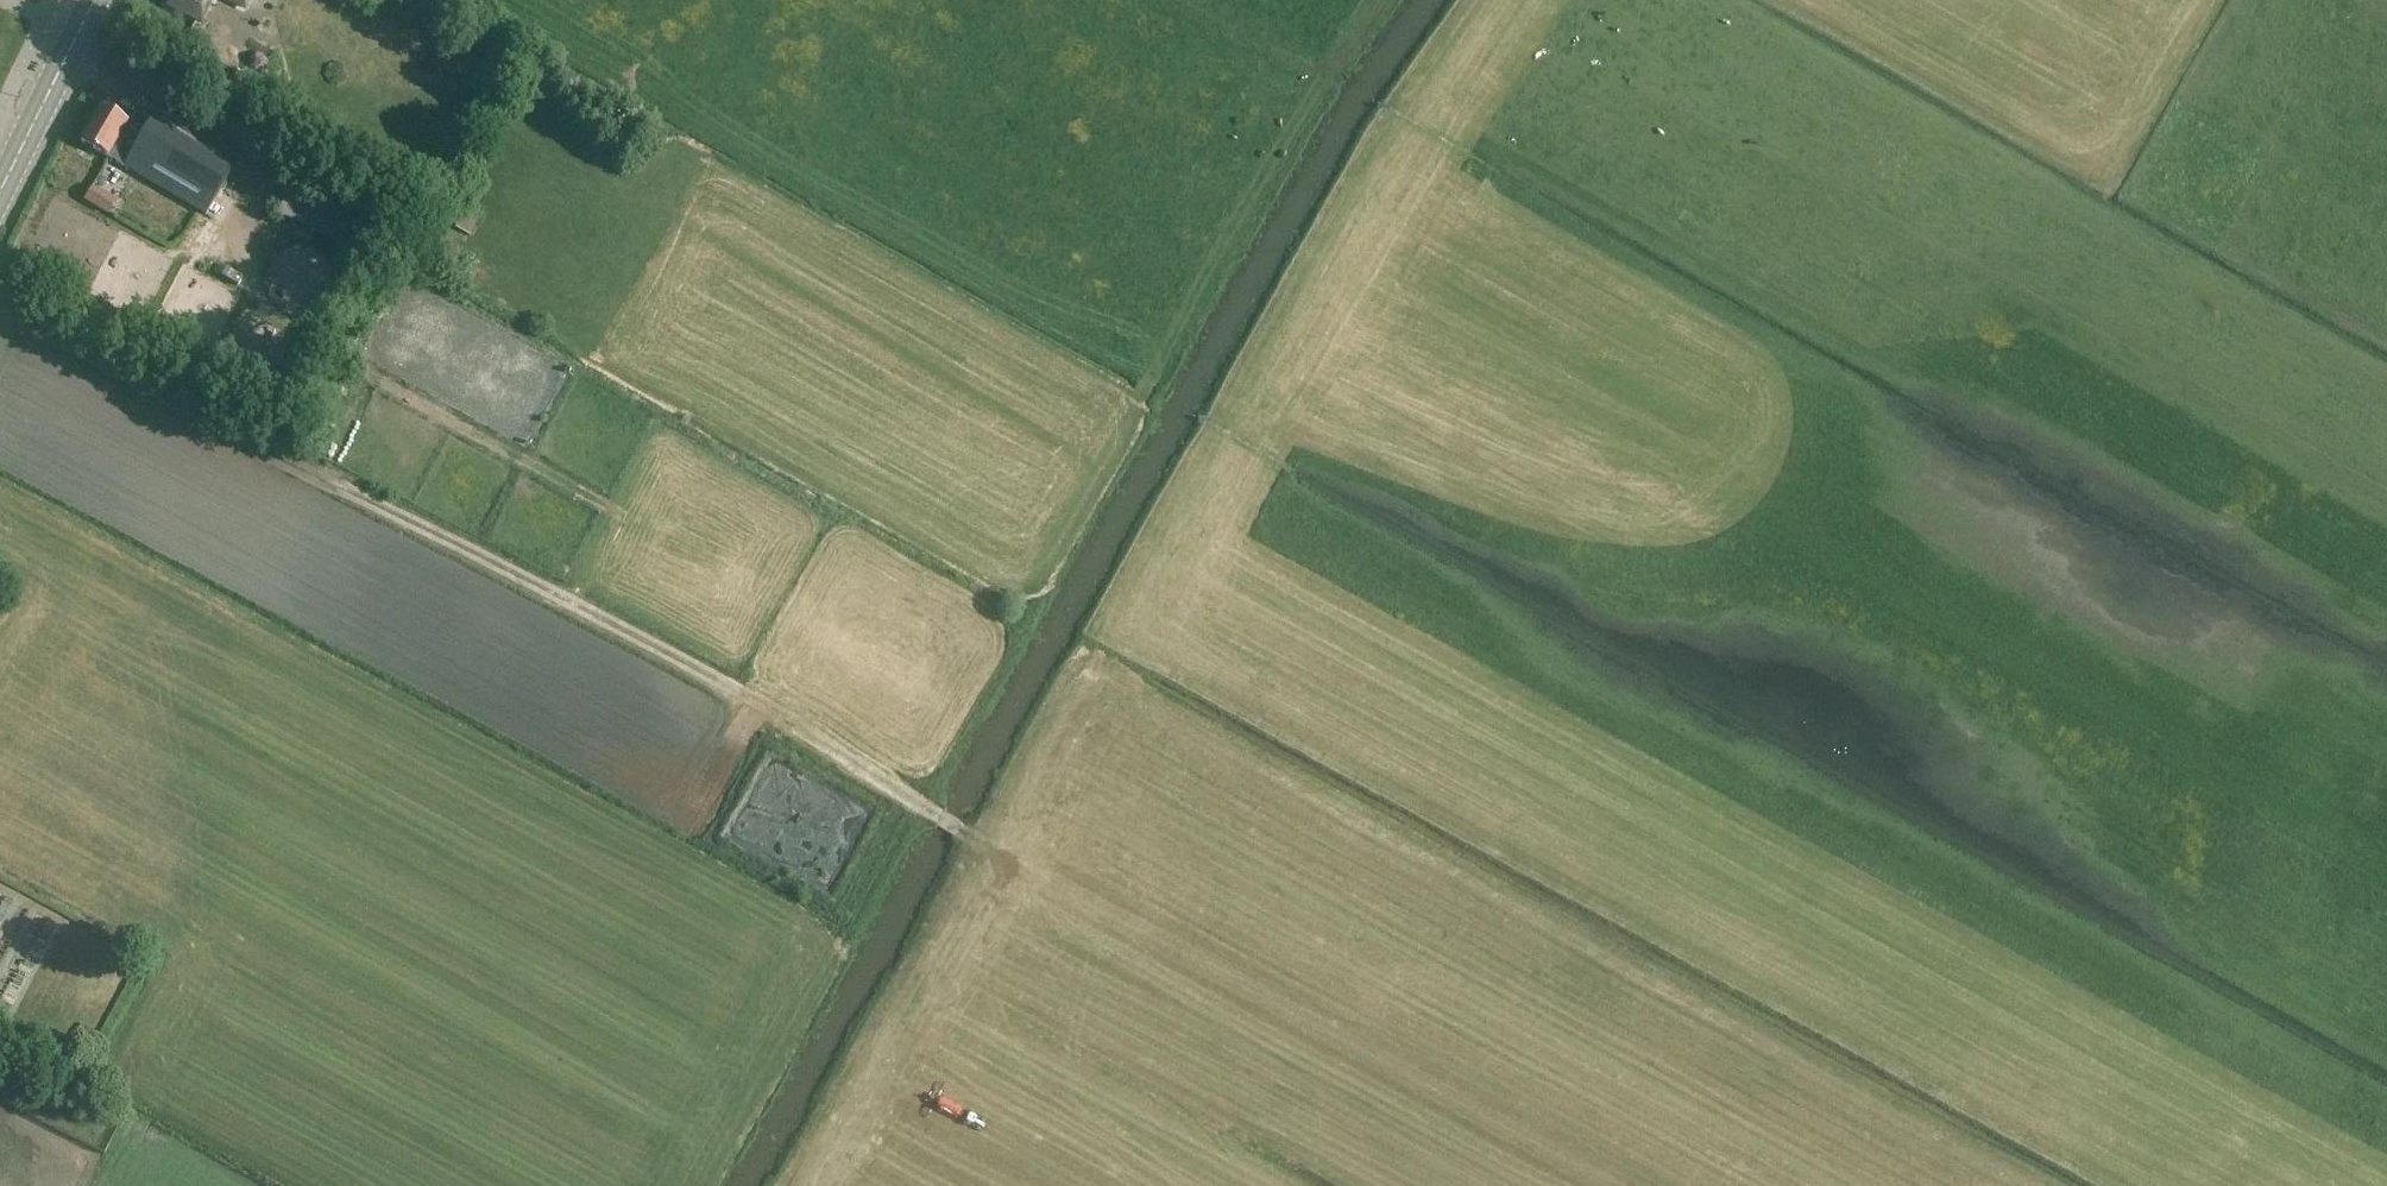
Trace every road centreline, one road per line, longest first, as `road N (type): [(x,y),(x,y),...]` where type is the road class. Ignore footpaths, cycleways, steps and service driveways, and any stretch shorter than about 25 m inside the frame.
road 1 (track): [(0,310),(807,731),(980,838)]
road 2 (track): [(980,838),(1409,93),(1476,0)]
road 3 (track): [(786,1185),(980,838)]
road 4 (primary): [(0,192),(95,0)]

